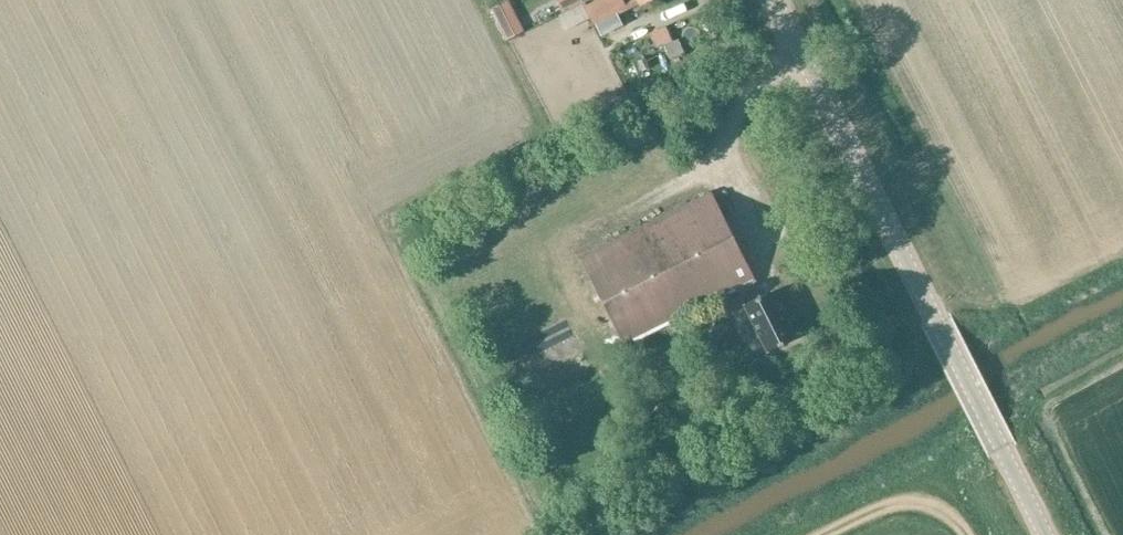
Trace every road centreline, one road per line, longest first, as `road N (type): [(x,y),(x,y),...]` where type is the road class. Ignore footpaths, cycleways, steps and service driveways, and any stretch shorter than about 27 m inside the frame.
road 1 (tertiary): [(1042,534),(771,0)]

